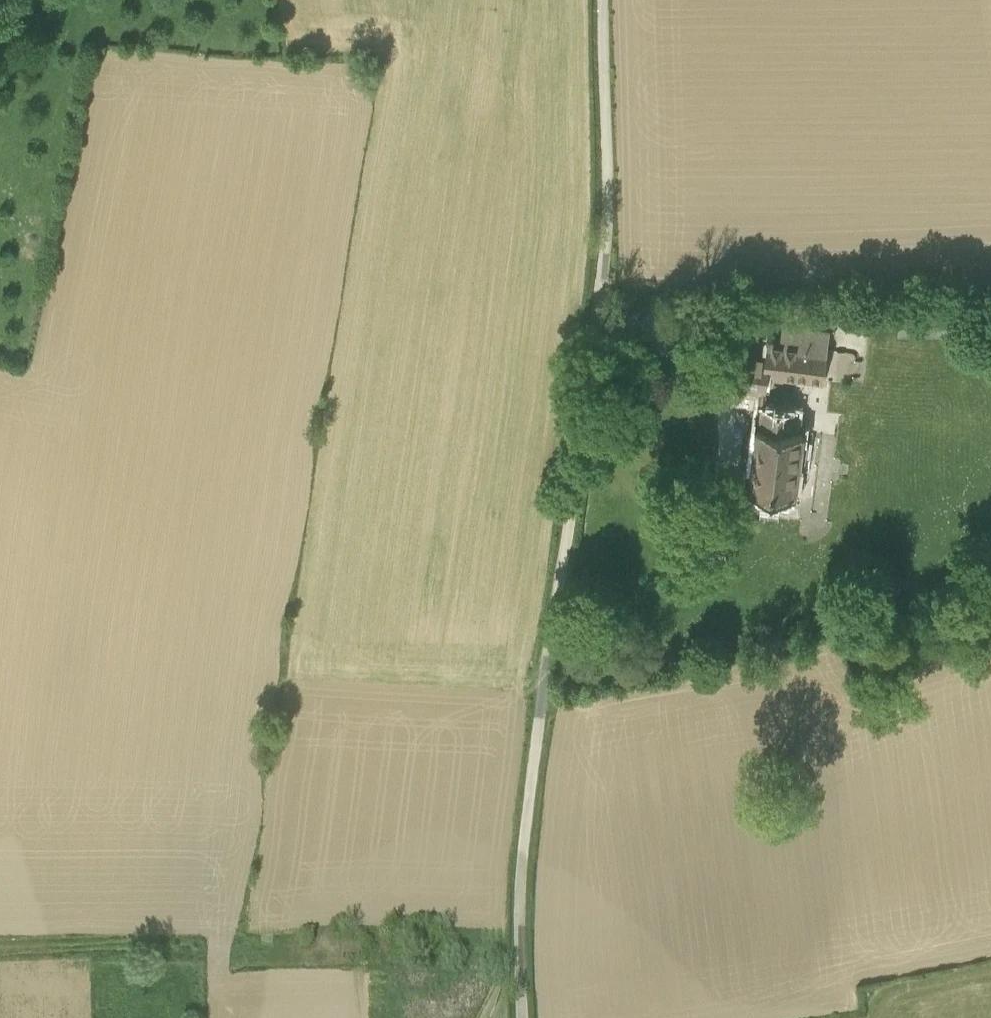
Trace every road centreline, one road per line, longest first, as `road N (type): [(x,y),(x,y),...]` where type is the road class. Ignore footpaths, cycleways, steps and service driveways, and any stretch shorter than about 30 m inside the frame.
road 1 (unclassified): [(522,1017),(522,862),(607,219),(602,0)]

